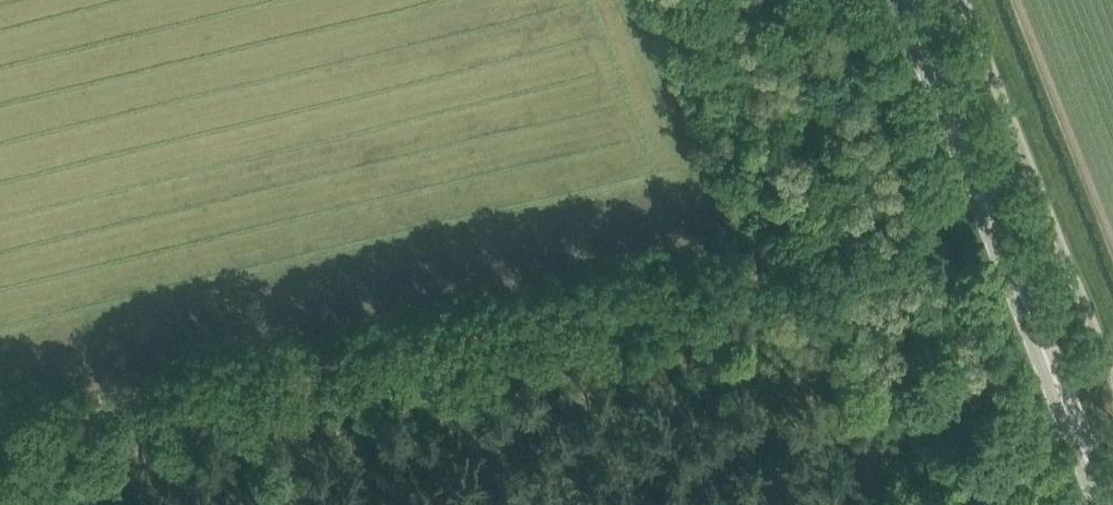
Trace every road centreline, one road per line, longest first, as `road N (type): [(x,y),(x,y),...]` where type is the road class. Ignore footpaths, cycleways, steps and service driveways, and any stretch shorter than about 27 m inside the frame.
road 1 (track): [(0,423),(927,204)]
road 2 (primary): [(1105,504),(905,0)]
road 3 (unclassified): [(1046,504),(847,0)]
road 4 (unclassified): [(1112,366),(966,0)]
road 5 (track): [(171,383),(214,504)]

